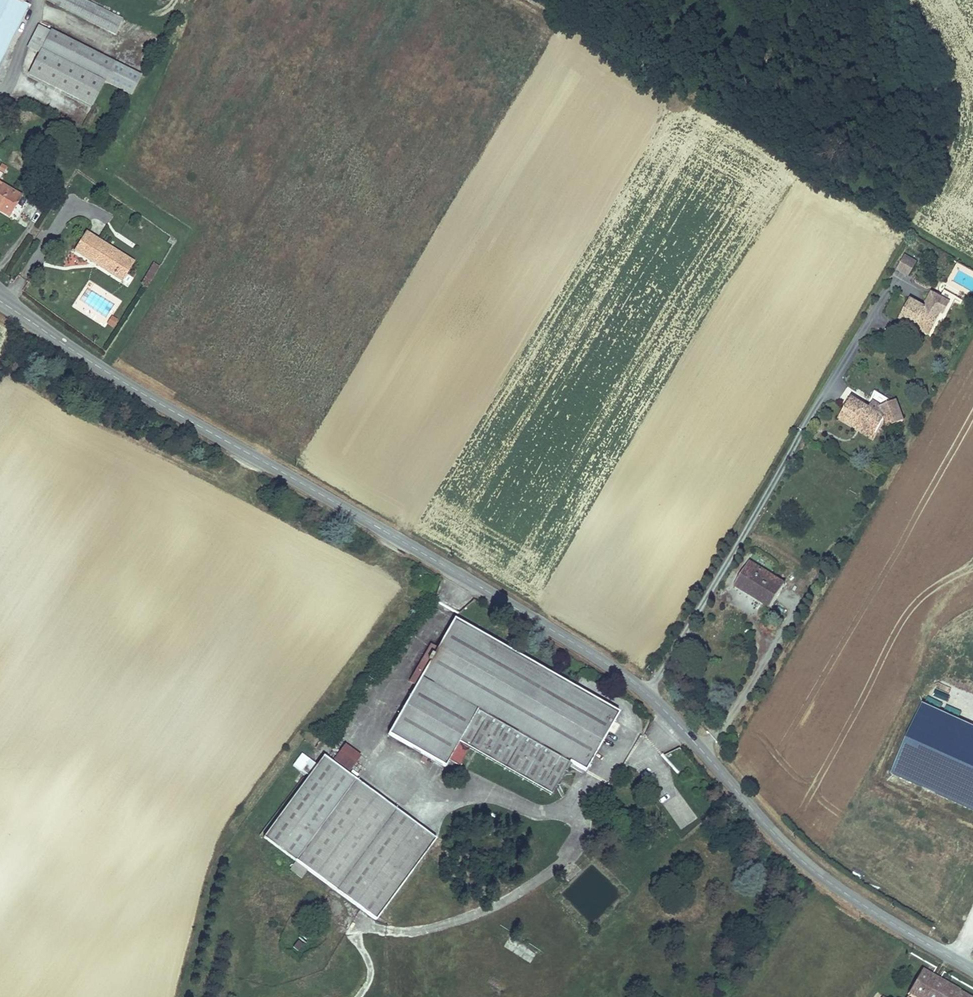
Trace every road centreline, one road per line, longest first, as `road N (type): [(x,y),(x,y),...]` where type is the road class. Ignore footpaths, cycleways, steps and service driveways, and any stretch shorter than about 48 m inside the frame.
road 1 (tertiary): [(0,297),(133,387),(629,678),(803,860),(972,969)]

